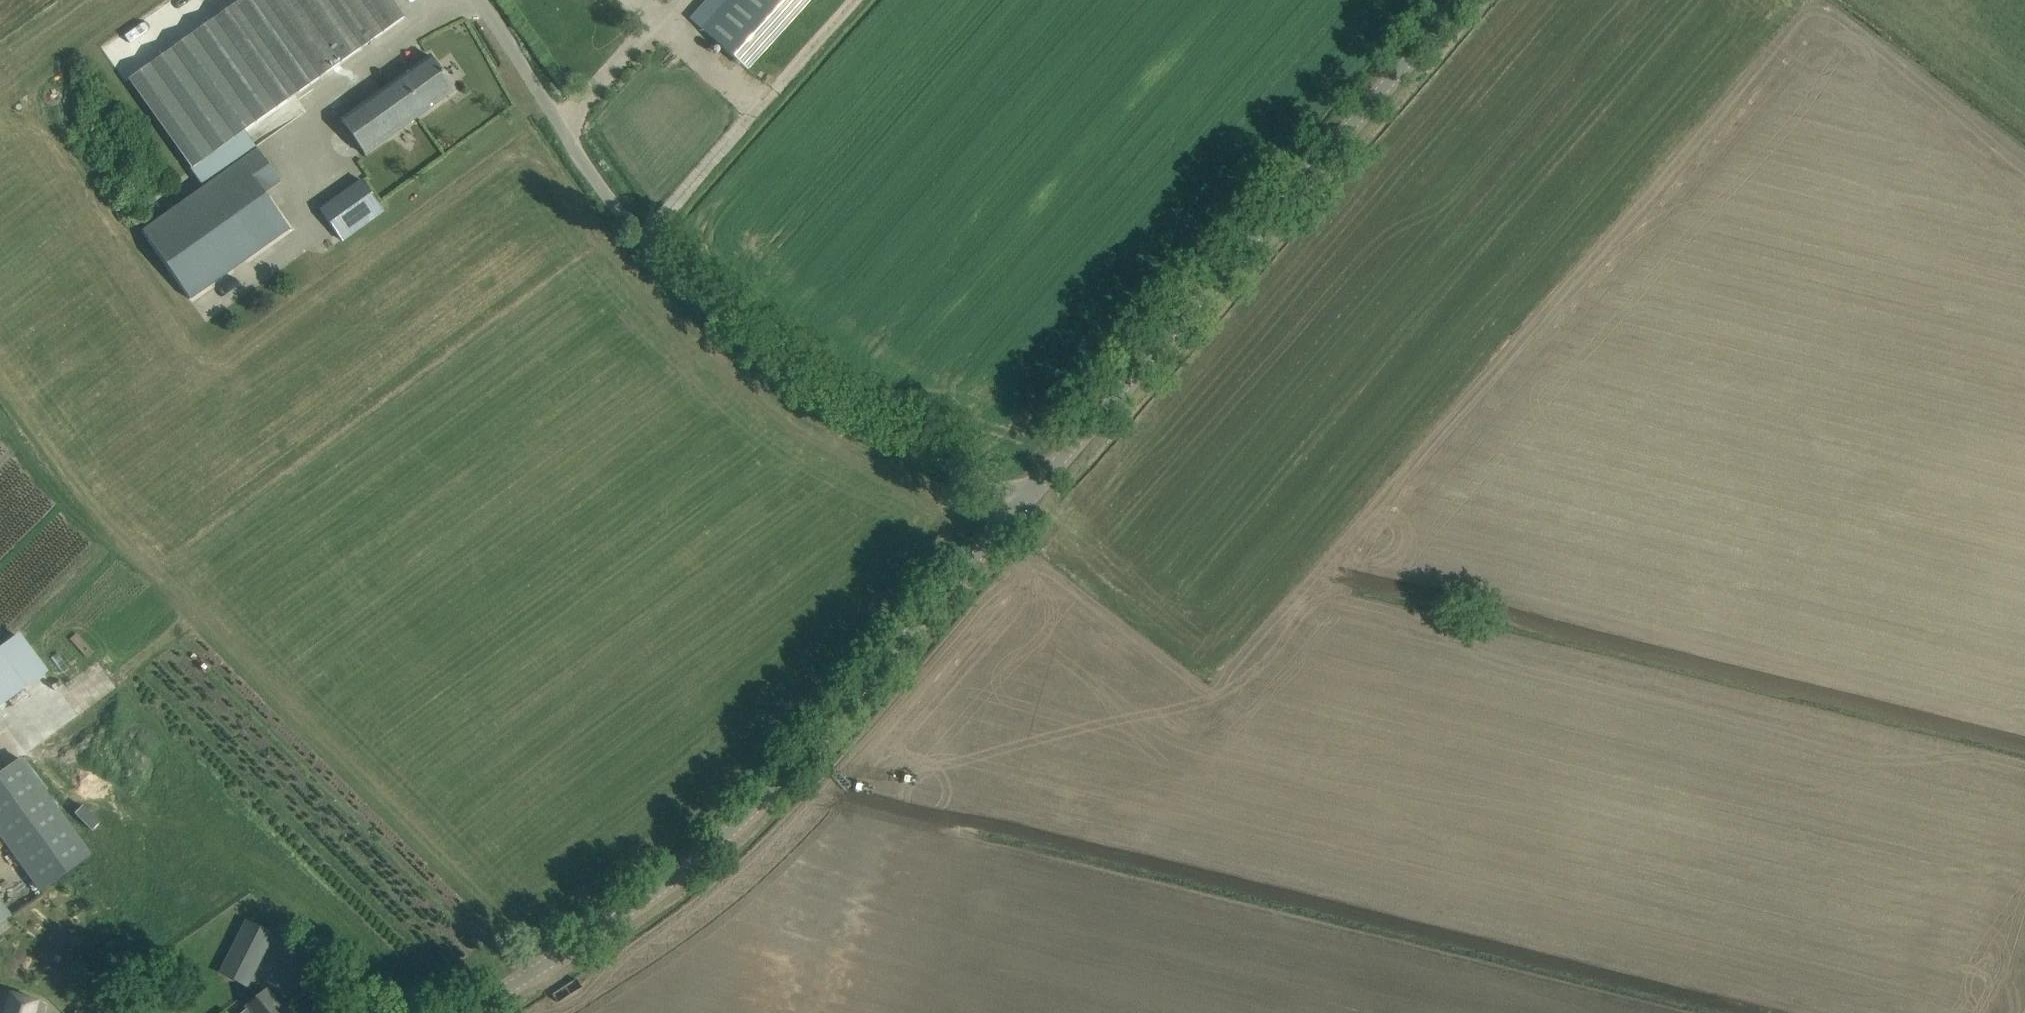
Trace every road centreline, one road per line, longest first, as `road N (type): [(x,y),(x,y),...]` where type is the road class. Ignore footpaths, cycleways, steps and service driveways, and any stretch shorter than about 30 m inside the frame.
road 1 (unclassified): [(1018,508),(963,470),(834,412),(708,311),(606,200),(475,0)]
road 2 (unclassified): [(481,1012),(642,905),(794,767),(1018,508)]
road 3 (unclassified): [(1018,508),(1458,0)]

